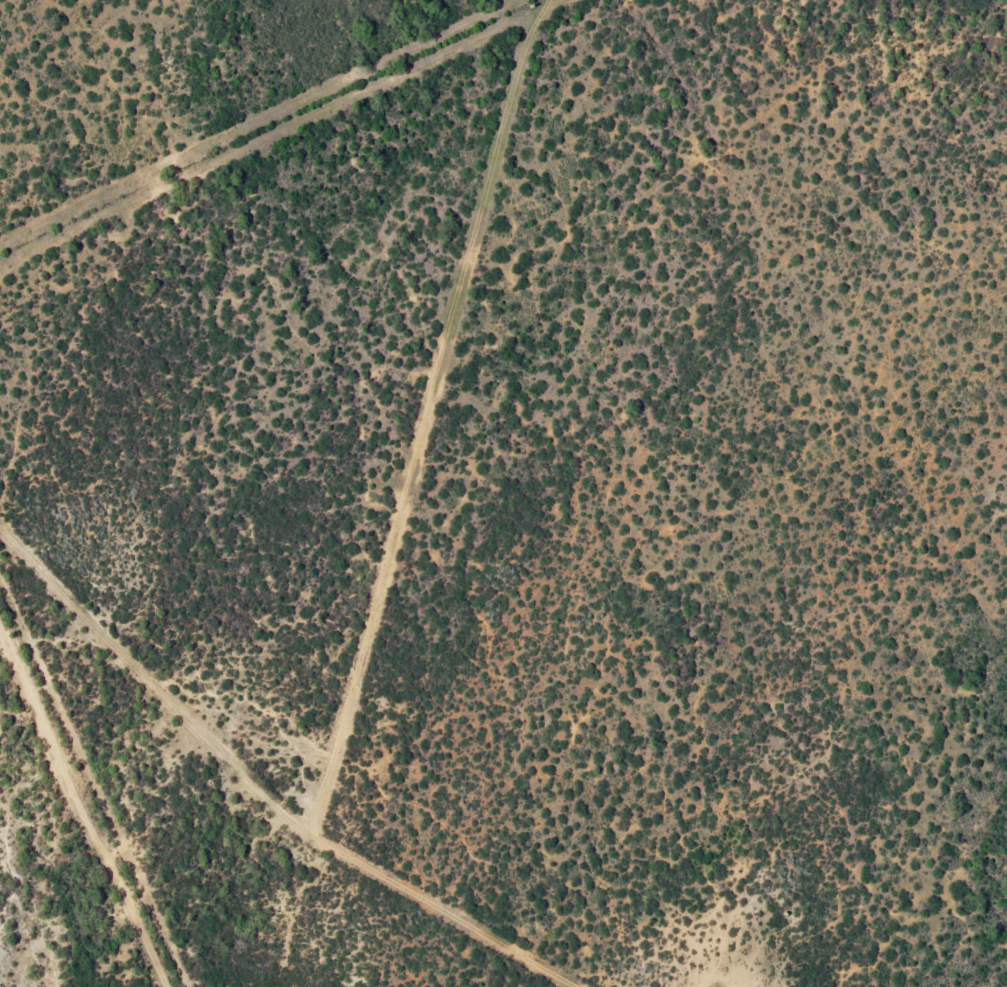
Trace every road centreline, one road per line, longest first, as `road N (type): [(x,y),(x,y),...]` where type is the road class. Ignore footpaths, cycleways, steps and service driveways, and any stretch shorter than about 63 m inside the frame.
road 1 (residential): [(571,986),(270,812),(176,702),(65,601),(0,518)]

